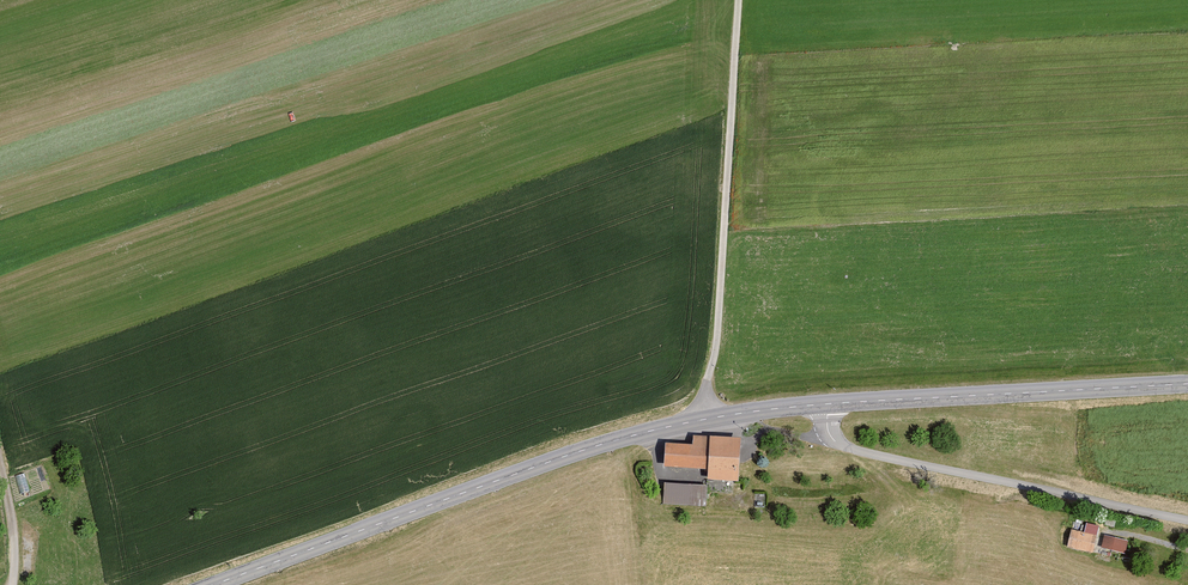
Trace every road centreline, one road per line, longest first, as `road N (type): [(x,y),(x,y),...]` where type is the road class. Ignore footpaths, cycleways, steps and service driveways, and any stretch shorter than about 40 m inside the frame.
road 1 (unclassified): [(215,584),(635,434),(699,418),(824,404)]
road 2 (track): [(736,0),(718,331),(699,418)]
road 3 (unclassified): [(824,404),(830,435),(842,446),(1187,522)]
road 4 (unclassified): [(824,404),(1187,383)]
road 5 (track): [(13,584),(0,464)]

